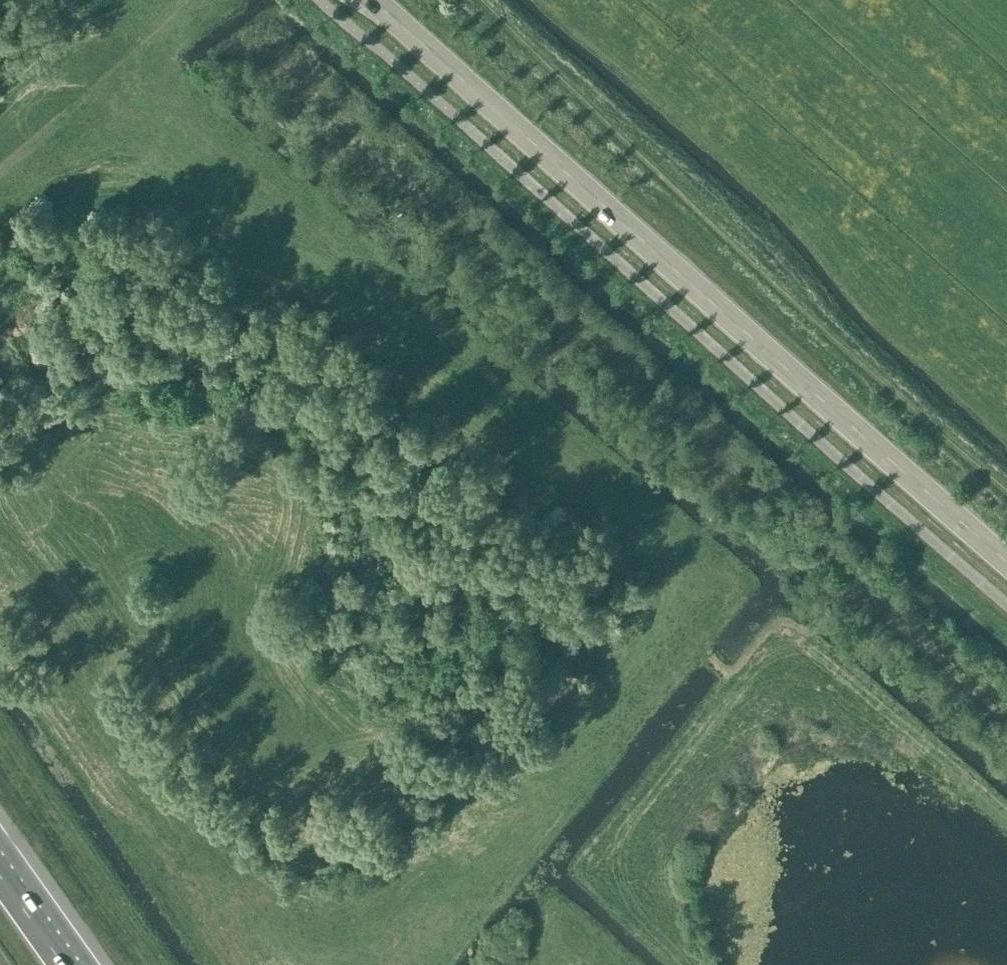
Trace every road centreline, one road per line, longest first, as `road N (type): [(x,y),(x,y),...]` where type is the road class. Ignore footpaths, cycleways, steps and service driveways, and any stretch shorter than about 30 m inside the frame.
road 1 (tertiary): [(1006,559),(372,0)]

